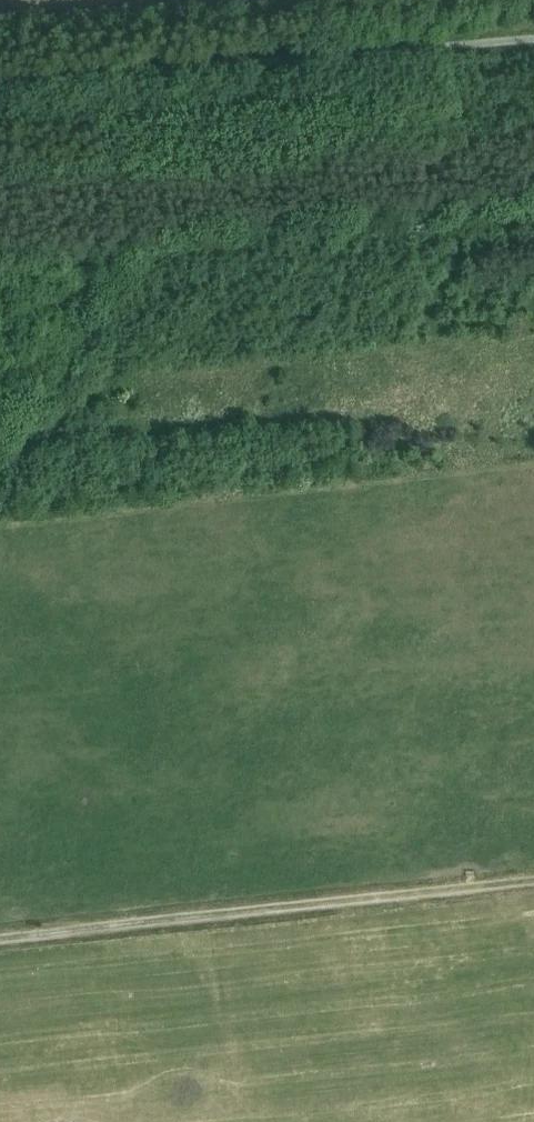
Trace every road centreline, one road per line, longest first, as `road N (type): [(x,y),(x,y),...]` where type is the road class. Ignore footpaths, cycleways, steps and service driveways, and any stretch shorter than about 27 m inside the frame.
road 1 (track): [(0,938),(533,881)]

